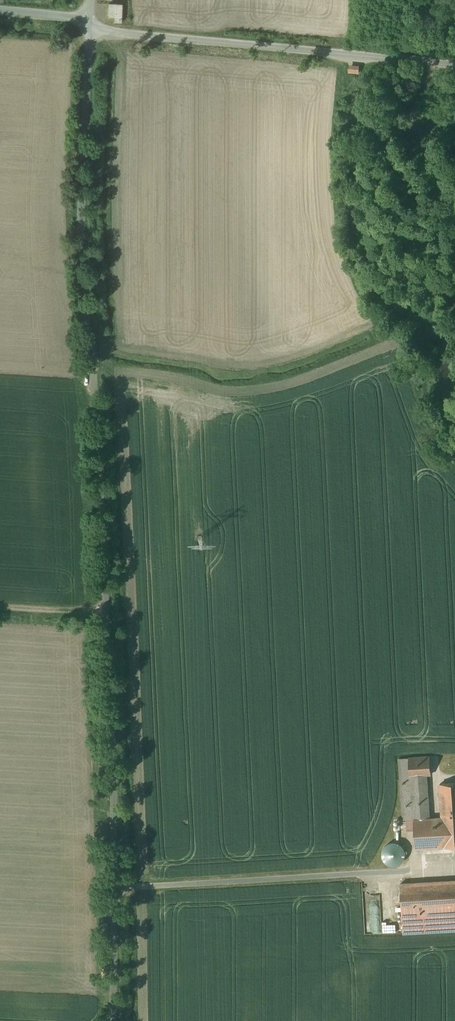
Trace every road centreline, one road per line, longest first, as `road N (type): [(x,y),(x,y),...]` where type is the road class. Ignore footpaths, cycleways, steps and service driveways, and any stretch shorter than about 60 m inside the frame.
road 1 (residential): [(89,31),(84,210),(104,1020)]
road 2 (residential): [(427,61),(89,31)]
road 3 (track): [(445,63),(397,121),(386,174),(408,234),(454,271)]

